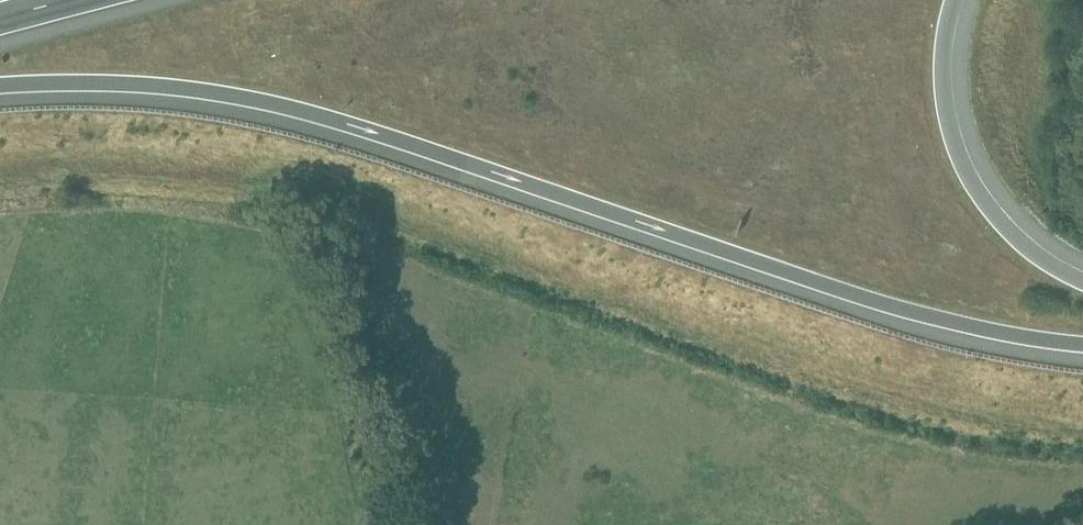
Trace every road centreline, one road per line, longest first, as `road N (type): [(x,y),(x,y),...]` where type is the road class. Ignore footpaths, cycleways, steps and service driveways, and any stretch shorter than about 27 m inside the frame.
road 1 (motorway): [(0,86),(162,87),(293,109),(914,313),(1082,346)]
road 2 (motorway): [(1082,281),(1012,232),(966,168),(945,95),(955,0)]

